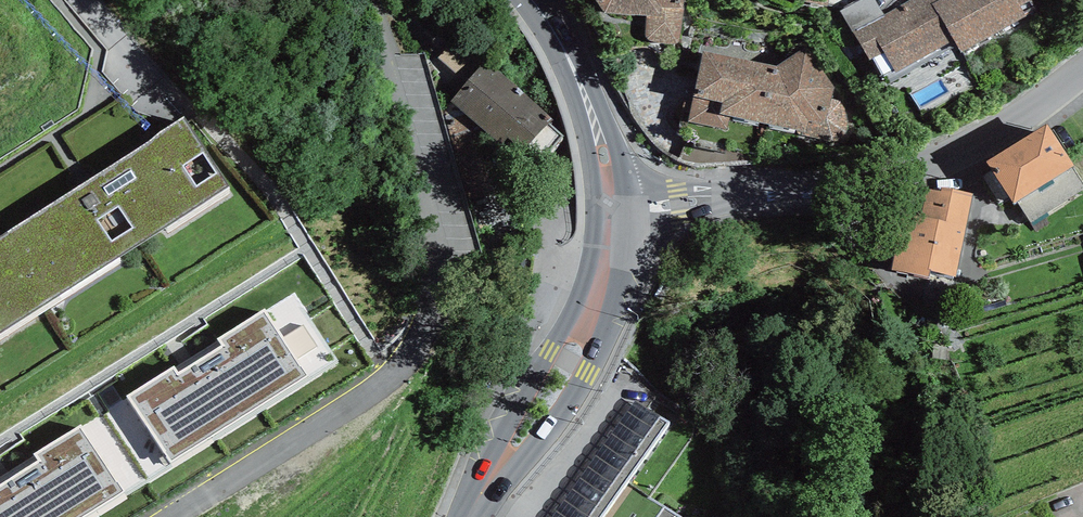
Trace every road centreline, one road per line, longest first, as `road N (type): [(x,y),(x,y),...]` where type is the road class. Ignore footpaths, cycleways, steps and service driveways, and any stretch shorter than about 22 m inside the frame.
road 1 (residential): [(1082,70),(1012,124),(929,167),(610,206)]
road 2 (secondary): [(610,206),(590,317),(469,516)]
road 3 (secondary): [(533,0),(590,111),(610,206)]

